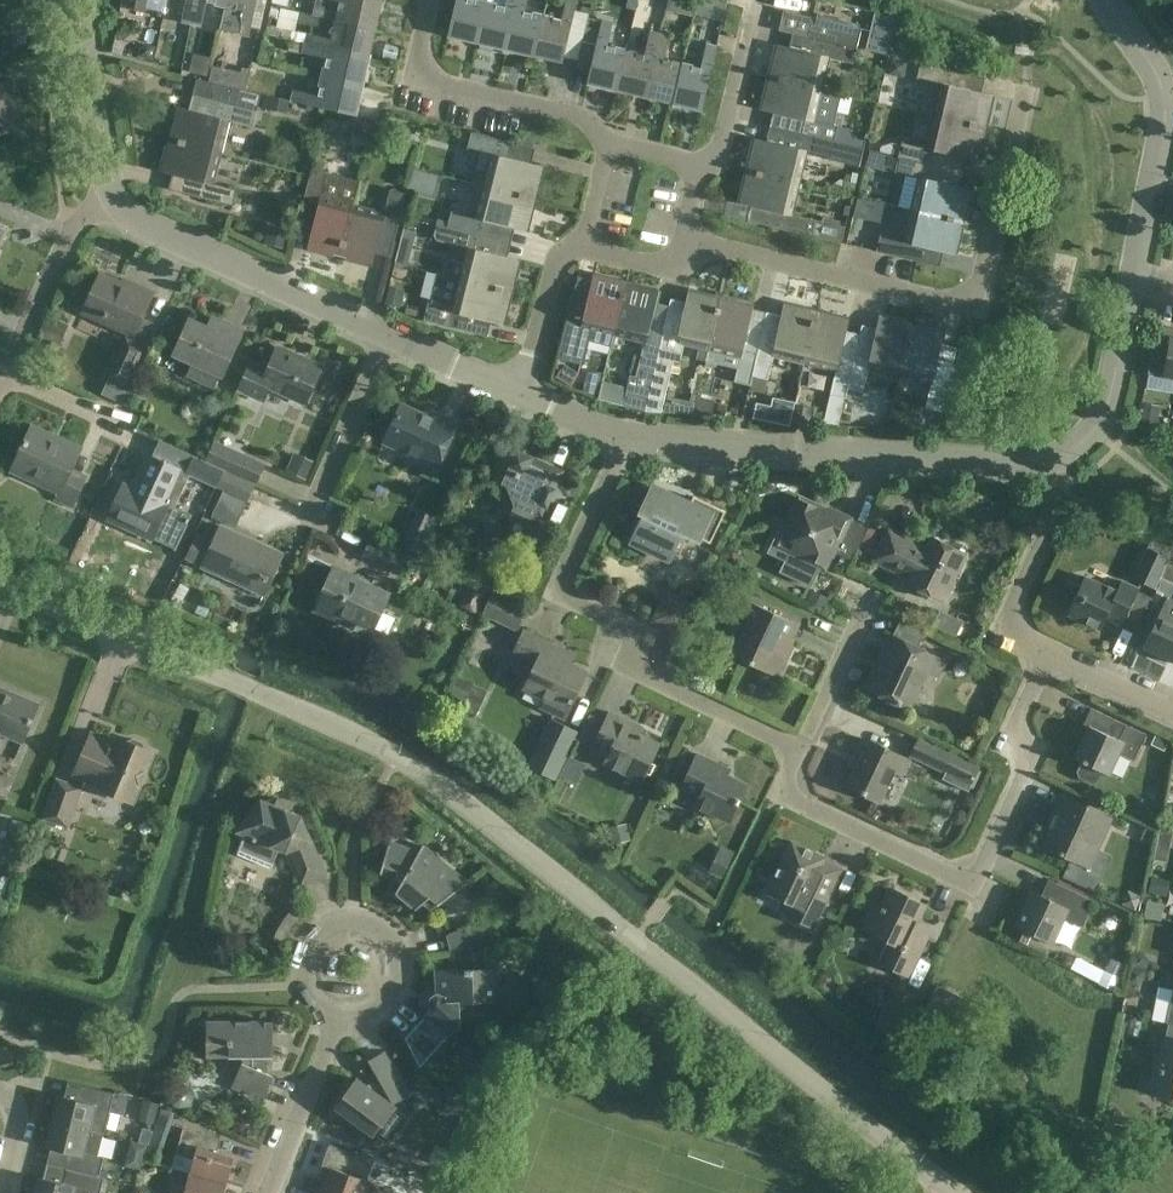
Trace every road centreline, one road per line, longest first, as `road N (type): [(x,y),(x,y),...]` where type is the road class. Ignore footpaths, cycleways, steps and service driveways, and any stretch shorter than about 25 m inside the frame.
road 1 (tertiary): [(956,1192),(407,760),(0,572)]
road 2 (residential): [(680,237),(985,307),(1011,297),(1026,267),(1069,94)]
road 3 (residential): [(794,747),(784,784),(793,799),(972,877),(986,862),(1024,769),(1018,716),(1044,650)]
road 4 (residential): [(617,438),(563,593),(631,631),(653,682),(794,747)]
road 5 (residential): [(617,438),(1035,469),(1060,462)]
road 6 (residential): [(109,188),(132,219),(381,332)]
road 7 (residential): [(1136,277),(1167,98),(1106,0)]
road 8 (residential): [(340,1019),(369,1019),(394,1003),(406,976),(402,947),(383,925),(354,917),(325,927),(306,951),(305,982),(317,1005)]
road 9 (residential): [(605,144),(584,117),(441,83),(422,68),(428,0)]
road 10 (residential): [(4,372),(64,222),(109,188)]
road 11 (residential): [(1044,650),(1012,630),(1058,511),(1060,462)]
road 12 (residential): [(1060,462),(1099,433),(1113,398),(1136,277)]
road 13 (residential): [(794,747),(873,602),(845,586)]
road 14 (residential): [(109,188),(95,157),(77,0)]
road 15 (residential): [(340,1019),(265,1192)]
road 16 (residential): [(521,395),(556,257),(585,247)]
road 17 (residential): [(755,15),(722,144),(695,166)]
road 18 (residential): [(156,433),(4,372)]
road 19 (residential): [(381,332),(521,395)]
road 20 (residential): [(1172,713),(1044,650)]
road 21 (residential): [(333,451),(381,332)]

